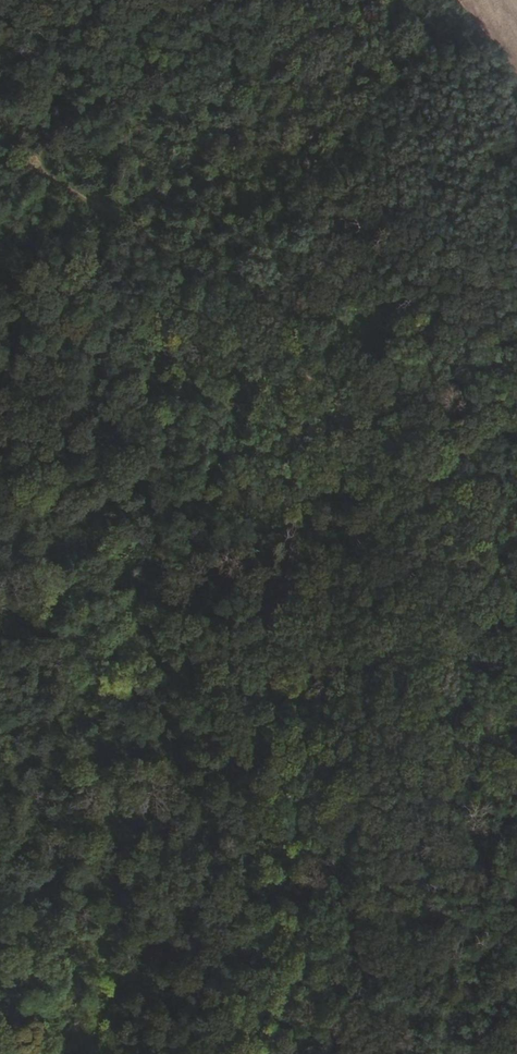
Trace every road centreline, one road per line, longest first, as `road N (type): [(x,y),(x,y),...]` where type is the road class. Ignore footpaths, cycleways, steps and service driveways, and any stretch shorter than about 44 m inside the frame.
road 1 (track): [(0,205),(86,243),(186,314),(286,347),(345,403),(483,436),(481,583),(496,710),(516,789)]
road 2 (track): [(0,370),(141,474),(207,631),(238,892),(203,1053)]
road 3 (track): [(0,174),(245,0)]

